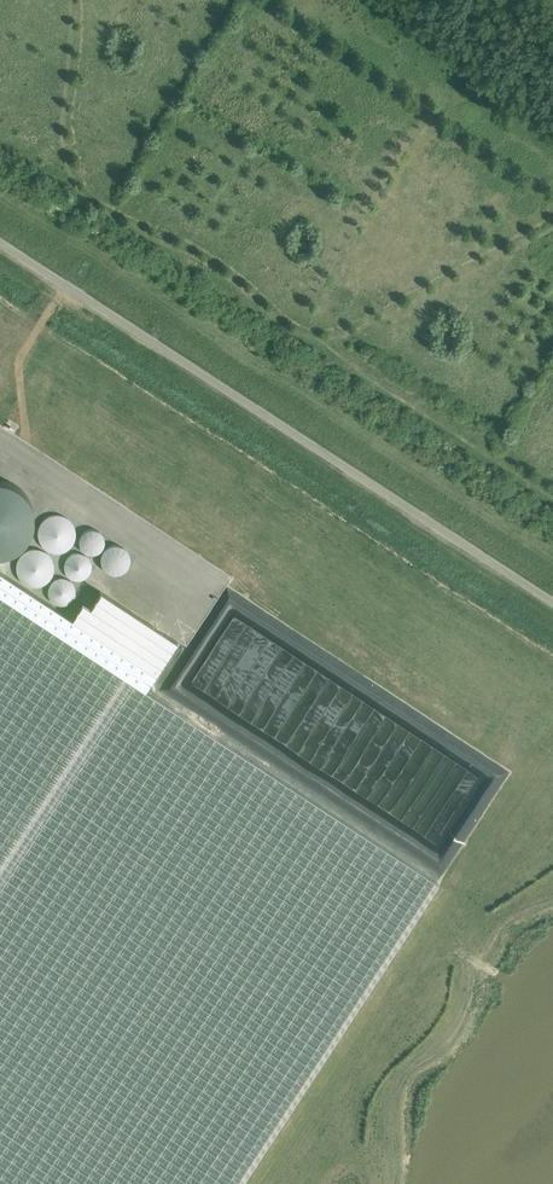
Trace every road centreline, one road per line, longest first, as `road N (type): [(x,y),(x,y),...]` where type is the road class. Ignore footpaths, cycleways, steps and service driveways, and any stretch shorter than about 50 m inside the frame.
road 1 (track): [(552,215),(364,319),(320,333),(196,243),(92,199),(66,115),(75,0)]
road 2 (unclassified): [(552,601),(0,243)]

